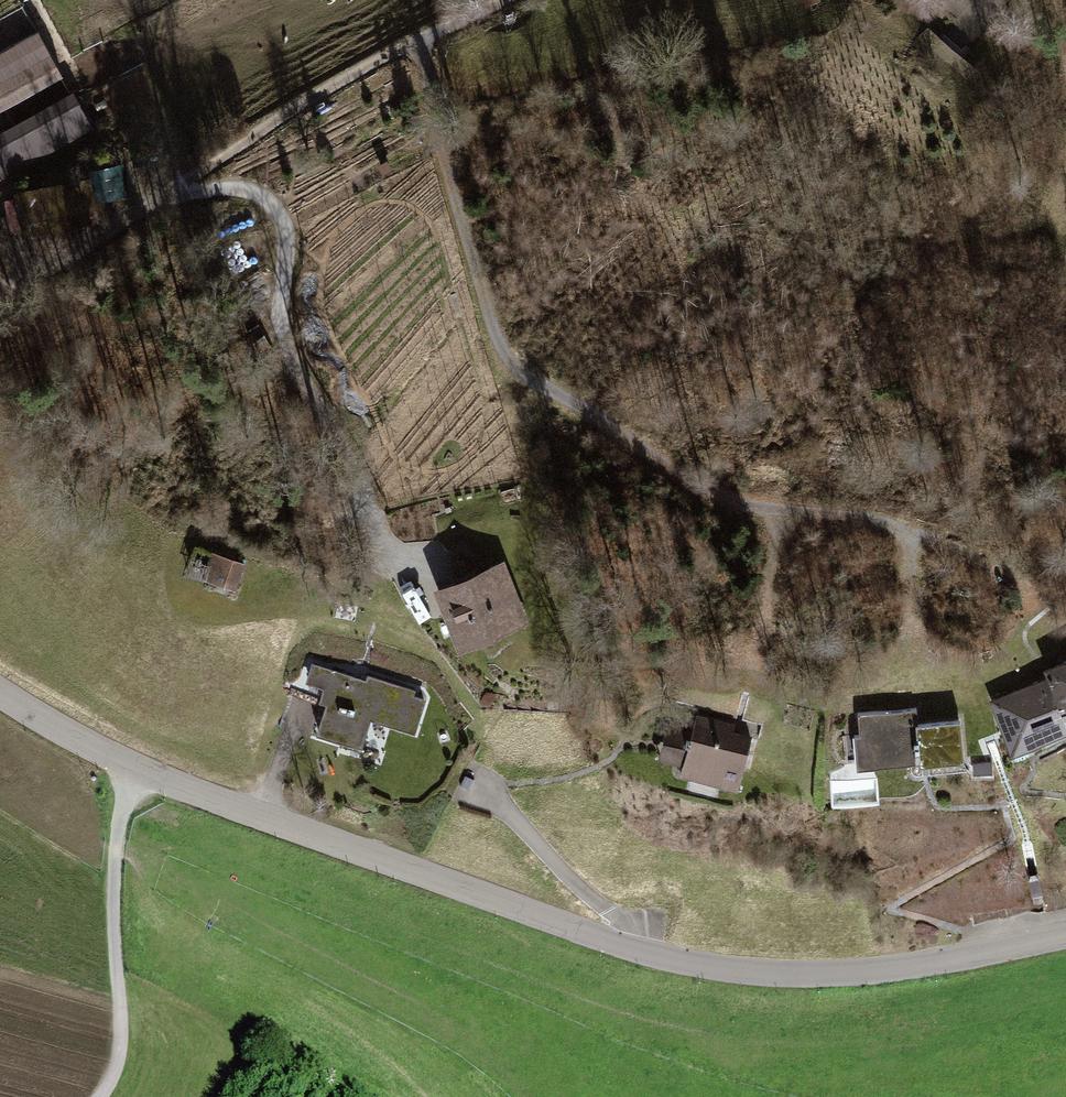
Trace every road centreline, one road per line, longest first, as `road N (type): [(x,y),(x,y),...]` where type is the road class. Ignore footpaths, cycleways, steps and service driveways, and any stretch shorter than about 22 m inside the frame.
road 1 (tertiary): [(0,694),(130,768),(233,809),(682,968),(800,982),(1065,941)]
road 2 (track): [(419,40),(495,328),(517,372),(688,484),(740,502),(925,537),(1014,577),(1039,616)]
road 3 (residential): [(0,288),(92,241),(353,74),(505,0)]
road 4 (track): [(167,193),(239,188),(261,195),(282,216),(289,351),(432,627)]
road 5 (track): [(97,1096),(110,1082),(121,1032),(113,891),(130,768)]
road 6 (track): [(787,509),(752,670)]

